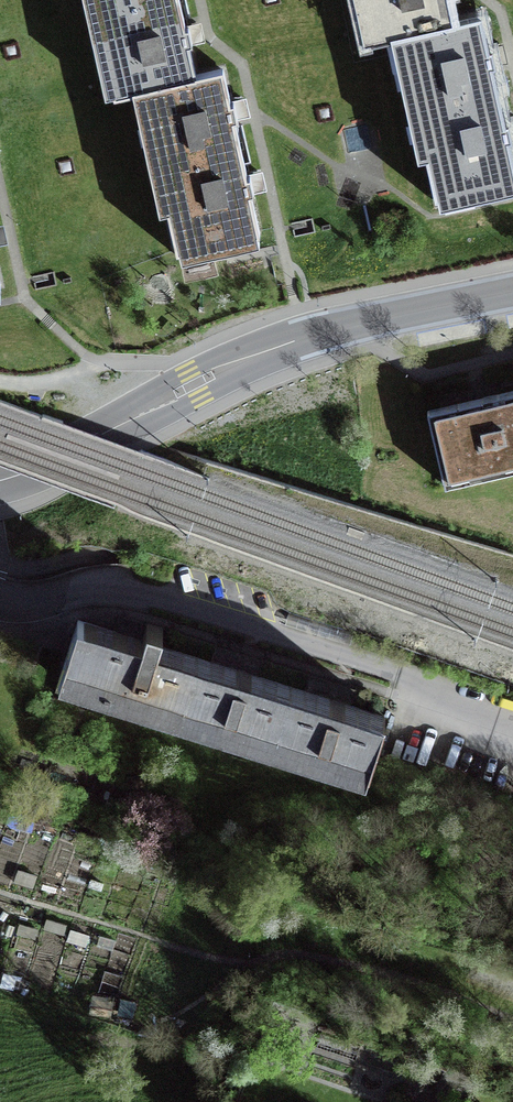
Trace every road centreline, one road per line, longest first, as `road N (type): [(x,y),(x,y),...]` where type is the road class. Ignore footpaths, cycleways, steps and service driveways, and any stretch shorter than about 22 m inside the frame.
road 1 (tertiary): [(512,291),(303,337),(0,480)]
road 2 (residential): [(0,594),(52,600),(127,585),(414,679)]

